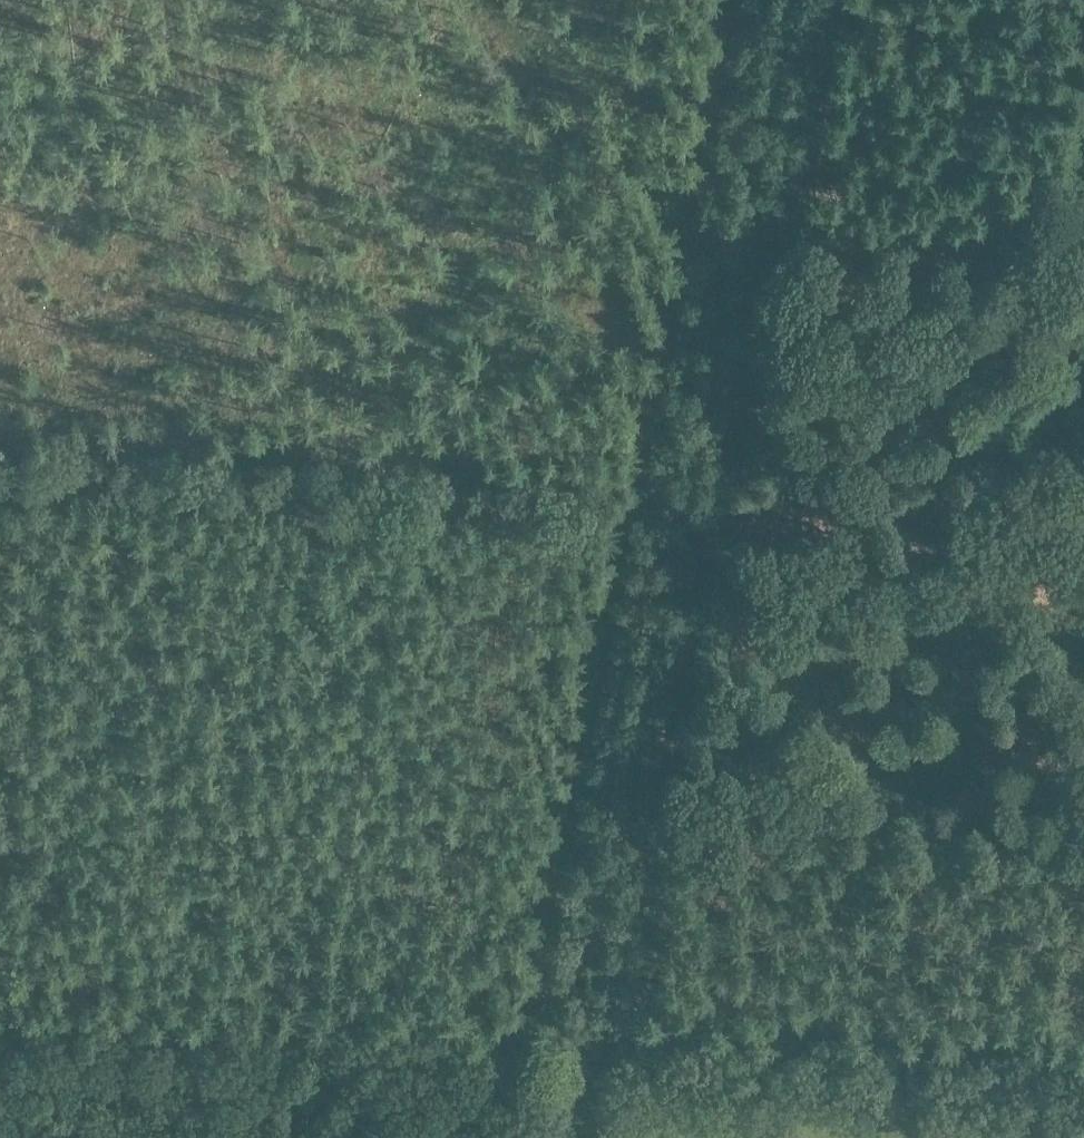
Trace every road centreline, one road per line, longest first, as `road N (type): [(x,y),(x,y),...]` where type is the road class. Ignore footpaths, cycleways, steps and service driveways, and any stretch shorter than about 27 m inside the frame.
road 1 (track): [(1083,525),(843,509),(0,484)]
road 2 (track): [(675,507),(548,1137)]
road 3 (track): [(573,997),(0,982)]
road 4 (track): [(675,507),(783,0)]

